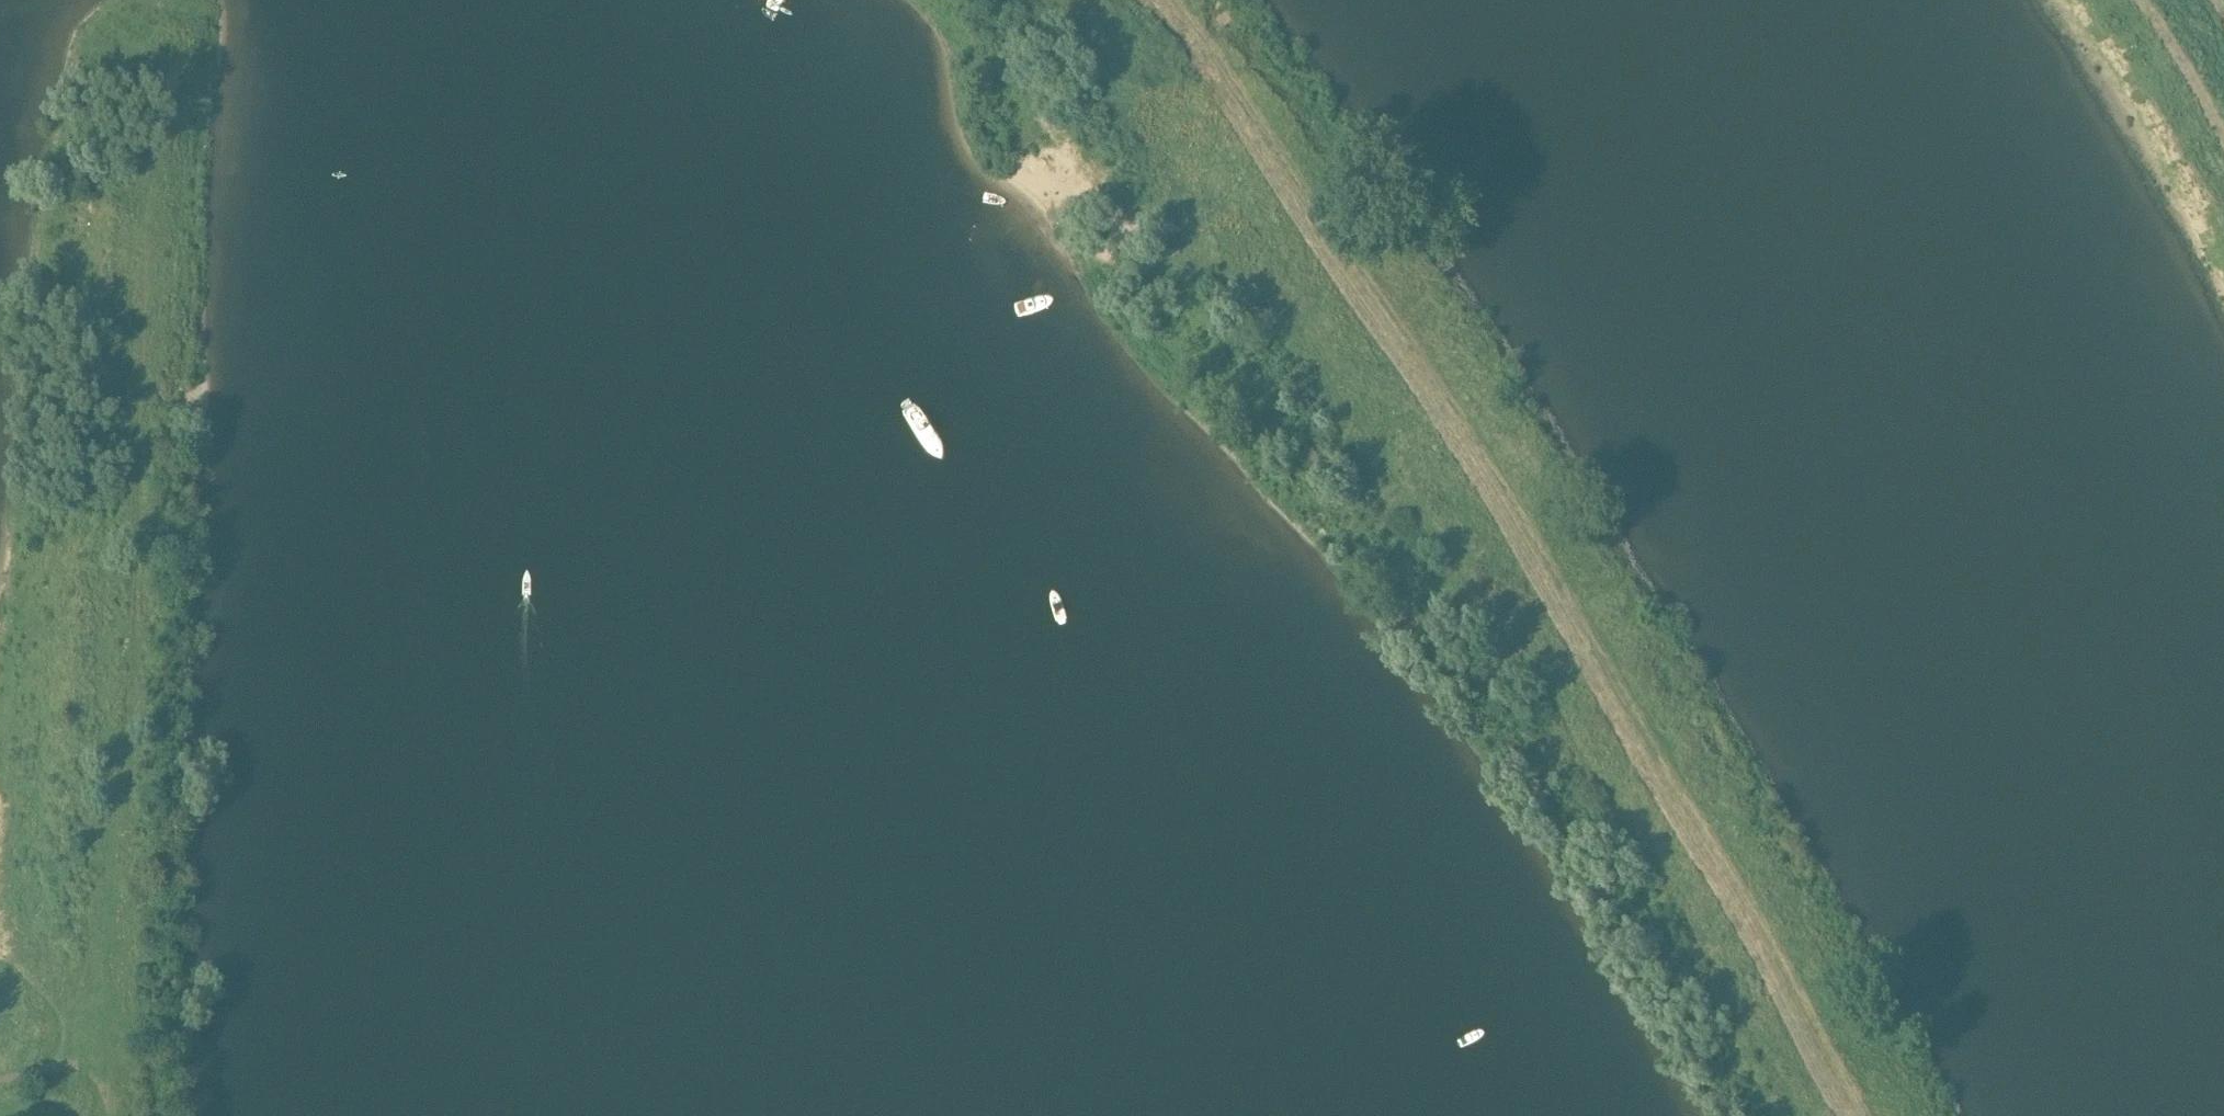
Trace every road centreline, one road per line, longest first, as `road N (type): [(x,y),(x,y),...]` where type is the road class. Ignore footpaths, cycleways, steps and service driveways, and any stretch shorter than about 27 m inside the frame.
road 1 (track): [(98,1115),(91,1079),(79,1071),(34,1061),(0,1069)]

